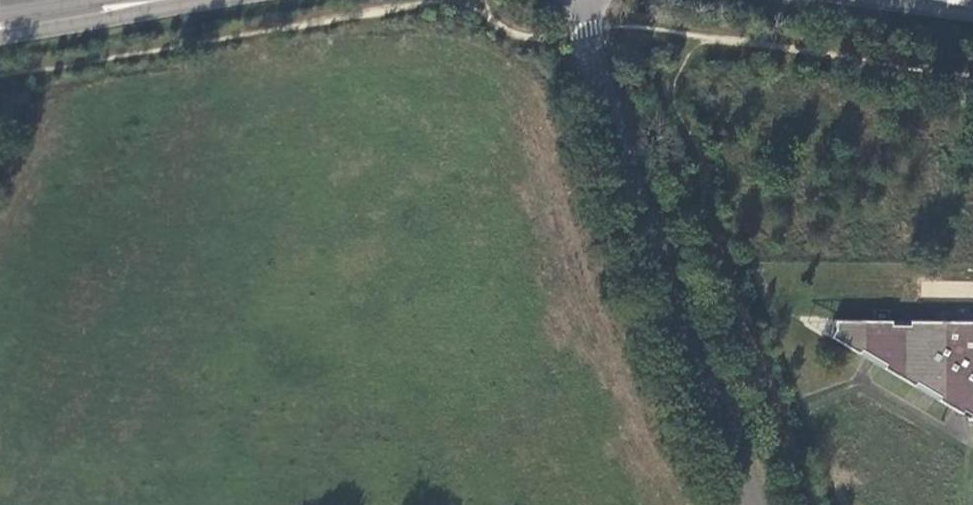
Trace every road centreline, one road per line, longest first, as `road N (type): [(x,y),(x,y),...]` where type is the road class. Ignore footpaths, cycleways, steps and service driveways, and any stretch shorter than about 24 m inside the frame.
road 1 (unclassified): [(585,0),(611,109),(756,504)]
road 2 (tertiary): [(154,0),(0,26)]

